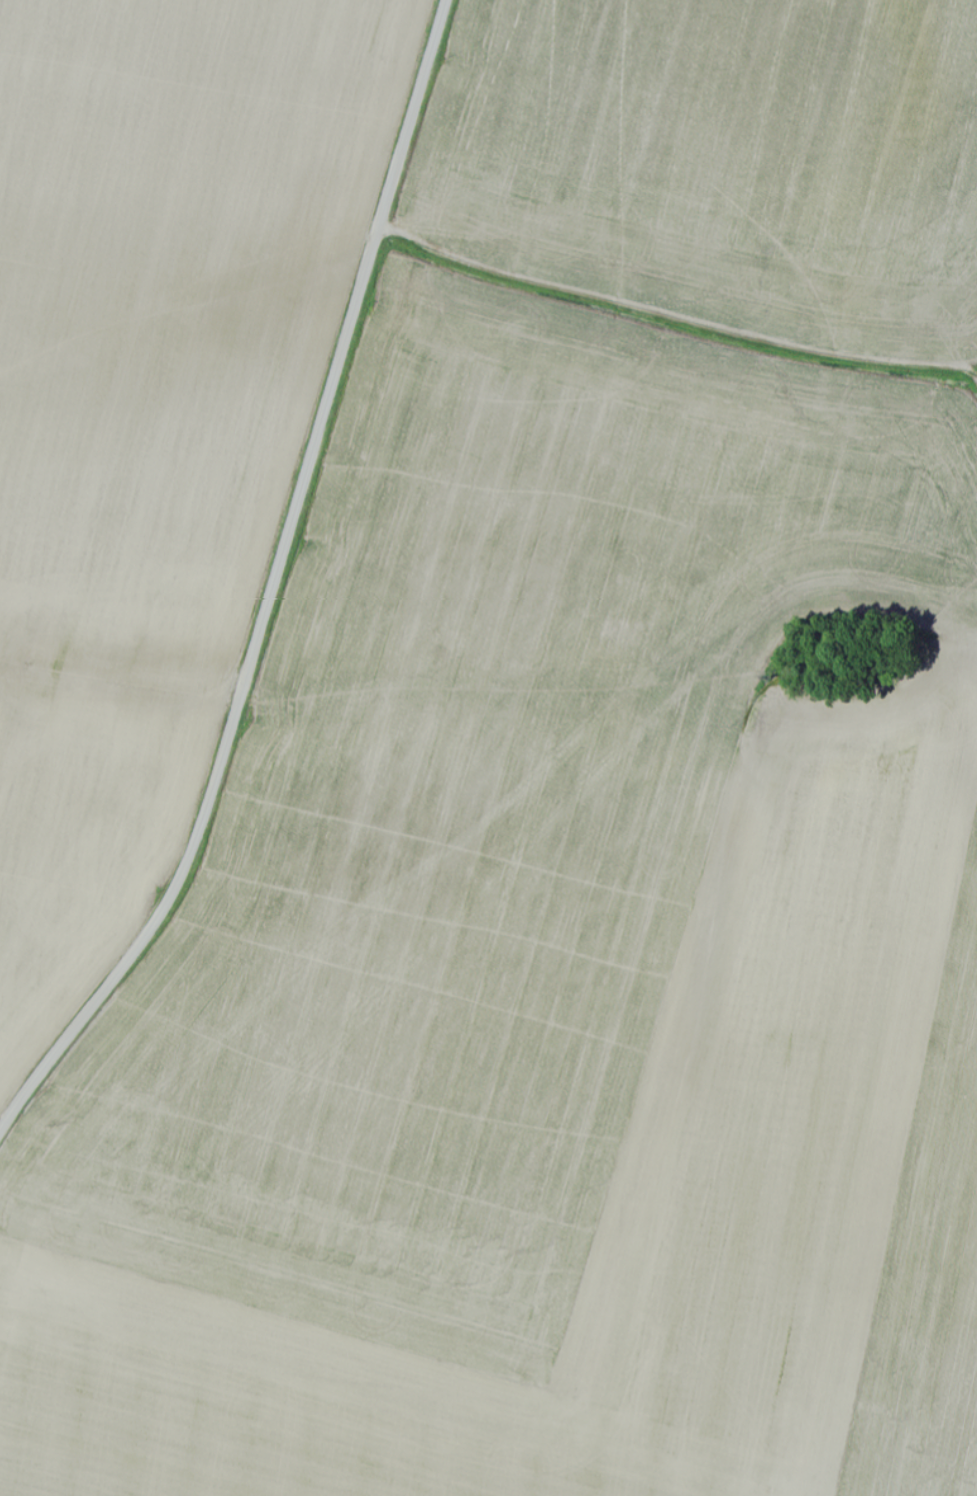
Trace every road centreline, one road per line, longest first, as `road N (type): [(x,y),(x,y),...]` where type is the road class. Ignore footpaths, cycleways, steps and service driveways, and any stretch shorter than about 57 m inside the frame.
road 1 (residential): [(0,1136),(156,920),(189,858),(449,0)]

